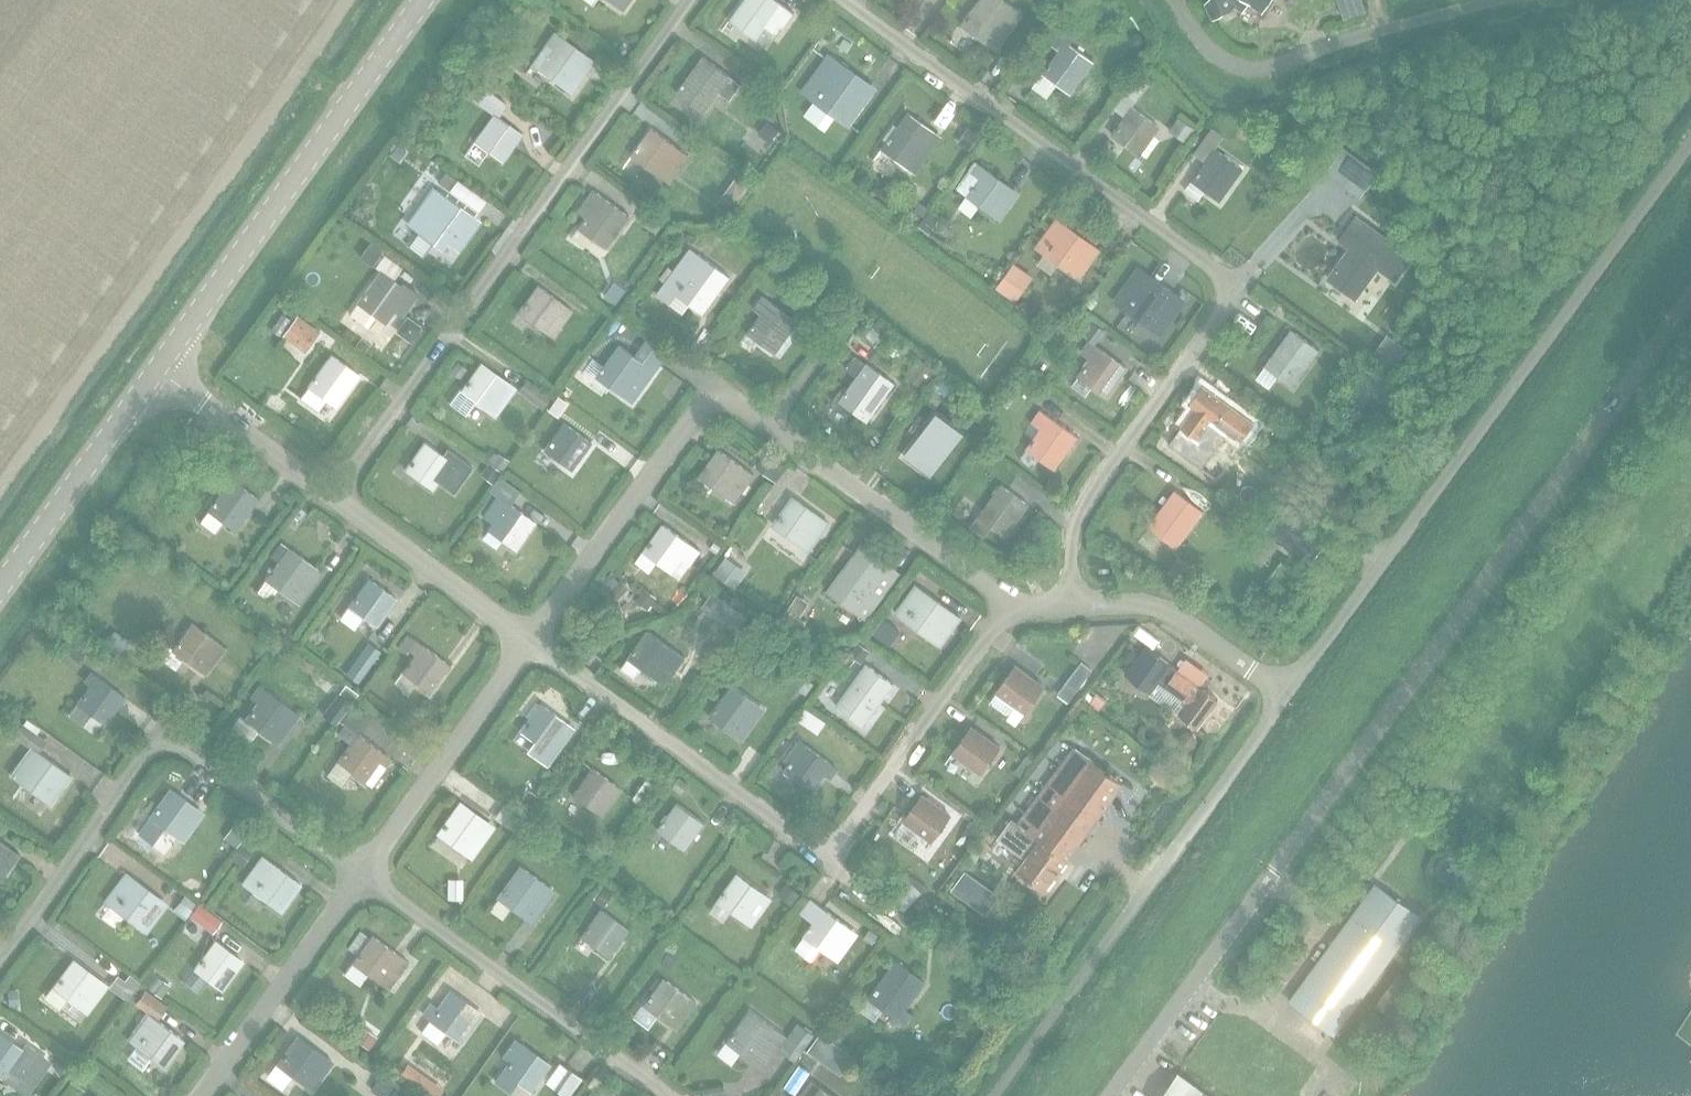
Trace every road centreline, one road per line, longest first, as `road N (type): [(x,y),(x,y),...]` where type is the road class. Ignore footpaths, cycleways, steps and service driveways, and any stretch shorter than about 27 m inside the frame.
road 1 (residential): [(845,0),(1222,280),(1223,311),(1079,513),(1069,604)]
road 2 (unclassified): [(1274,873),(1690,290)]
road 3 (unclassified): [(1283,696),(1690,140)]
road 4 (residential): [(529,640),(698,407),(715,397),(734,399),(1009,602)]
road 5 (residential): [(330,496),(687,0)]
road 6 (residential): [(361,873),(190,748),(165,743),(143,754),(0,952)]
road 7 (unclassified): [(993,1095),(1283,696)]
road 8 (tertiary): [(160,366),(422,0)]
road 9 (residential): [(667,1095),(361,873)]
road 10 (residential): [(825,846),(800,838),(529,640)]
road 11 (unclassified): [(1492,0),(1257,66),(1212,49),(1175,0)]
road 12 (residential): [(1009,602),(847,830),(825,846)]
road 13 (residential): [(361,873),(529,640)]
road 14 (residential): [(197,1095),(361,873)]
road 15 (residential): [(1111,1095),(1274,873)]
road 16 (tertiary): [(0,588),(160,366)]
road 17 (residential): [(529,640),(330,496)]
road 18 (residential): [(1069,604),(1165,609),(1283,696)]
road 19 (residential): [(330,496),(160,366)]

